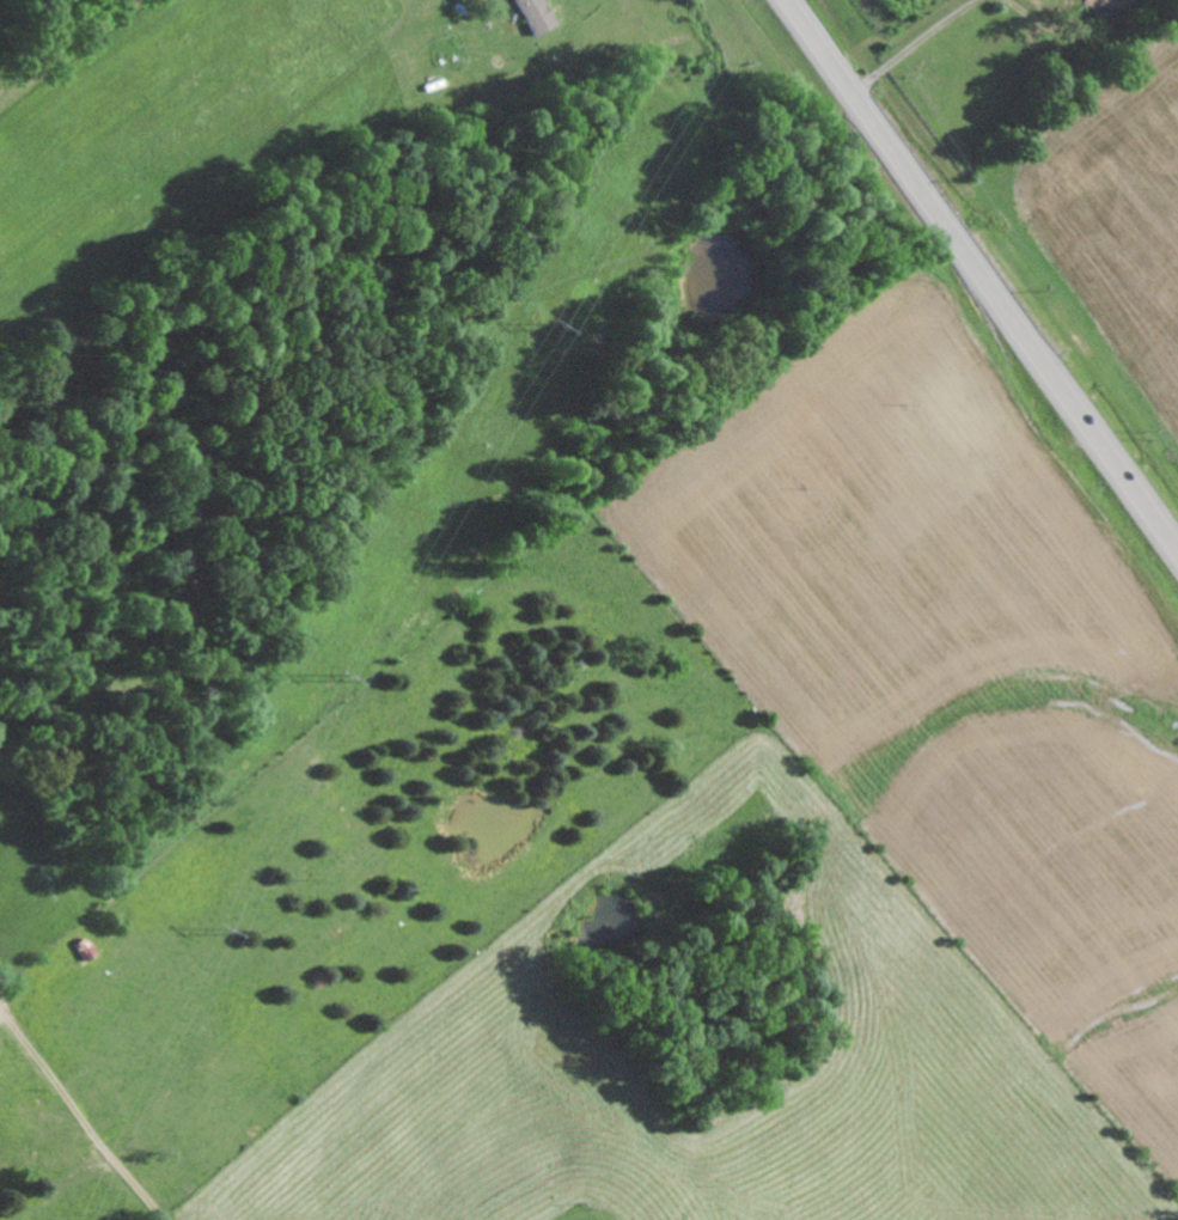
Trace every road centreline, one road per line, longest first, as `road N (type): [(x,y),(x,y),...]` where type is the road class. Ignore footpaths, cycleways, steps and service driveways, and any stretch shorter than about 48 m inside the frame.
road 1 (trunk): [(1177,552),(788,0)]

